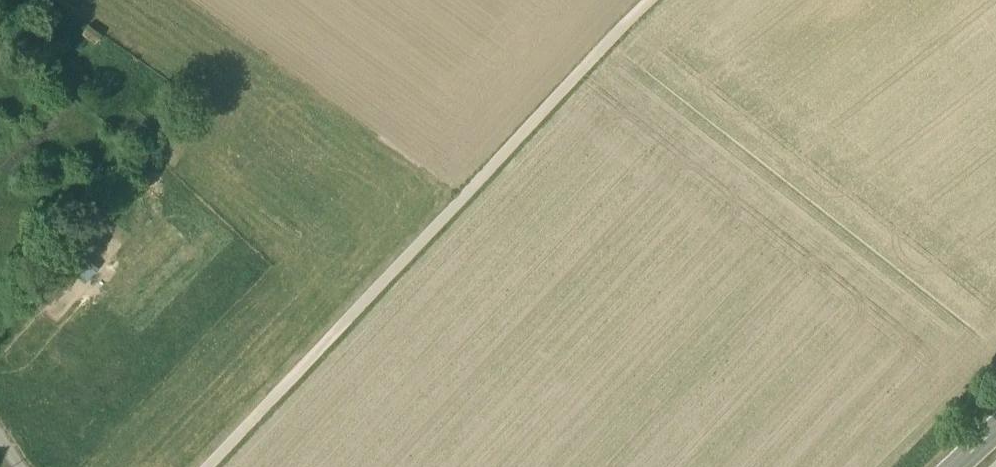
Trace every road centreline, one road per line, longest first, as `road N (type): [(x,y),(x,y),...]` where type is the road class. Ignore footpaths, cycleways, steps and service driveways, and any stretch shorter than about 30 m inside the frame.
road 1 (track): [(208,466),(647,0)]

